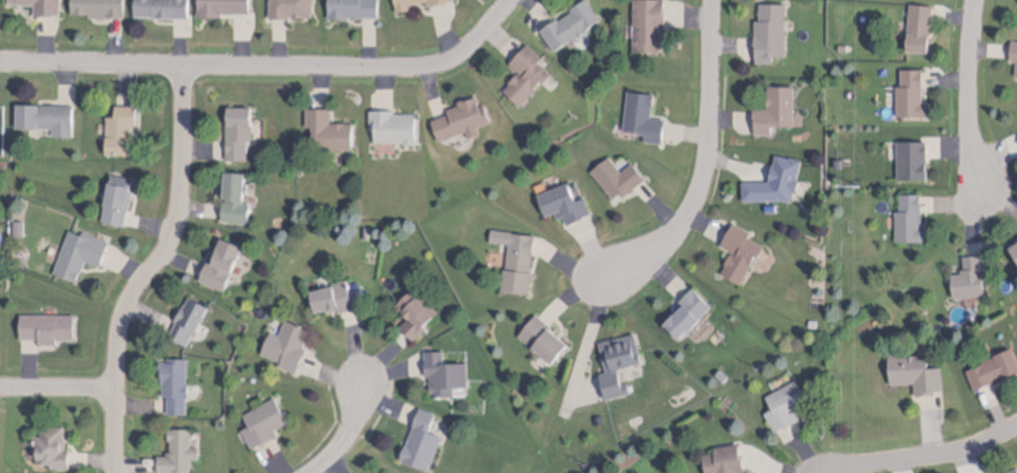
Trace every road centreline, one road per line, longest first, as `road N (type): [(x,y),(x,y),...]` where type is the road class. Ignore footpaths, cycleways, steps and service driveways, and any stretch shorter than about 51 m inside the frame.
road 1 (residential): [(512,0),(440,66),(0,62)]
road 2 (residential): [(184,65),(178,222),(119,327),(114,472)]
road 3 (residential): [(711,0),(699,192),(666,244),(610,276)]
road 4 (residential): [(977,0),(968,105),(977,192)]
road 5 (residential): [(1016,428),(949,455),(851,472)]

